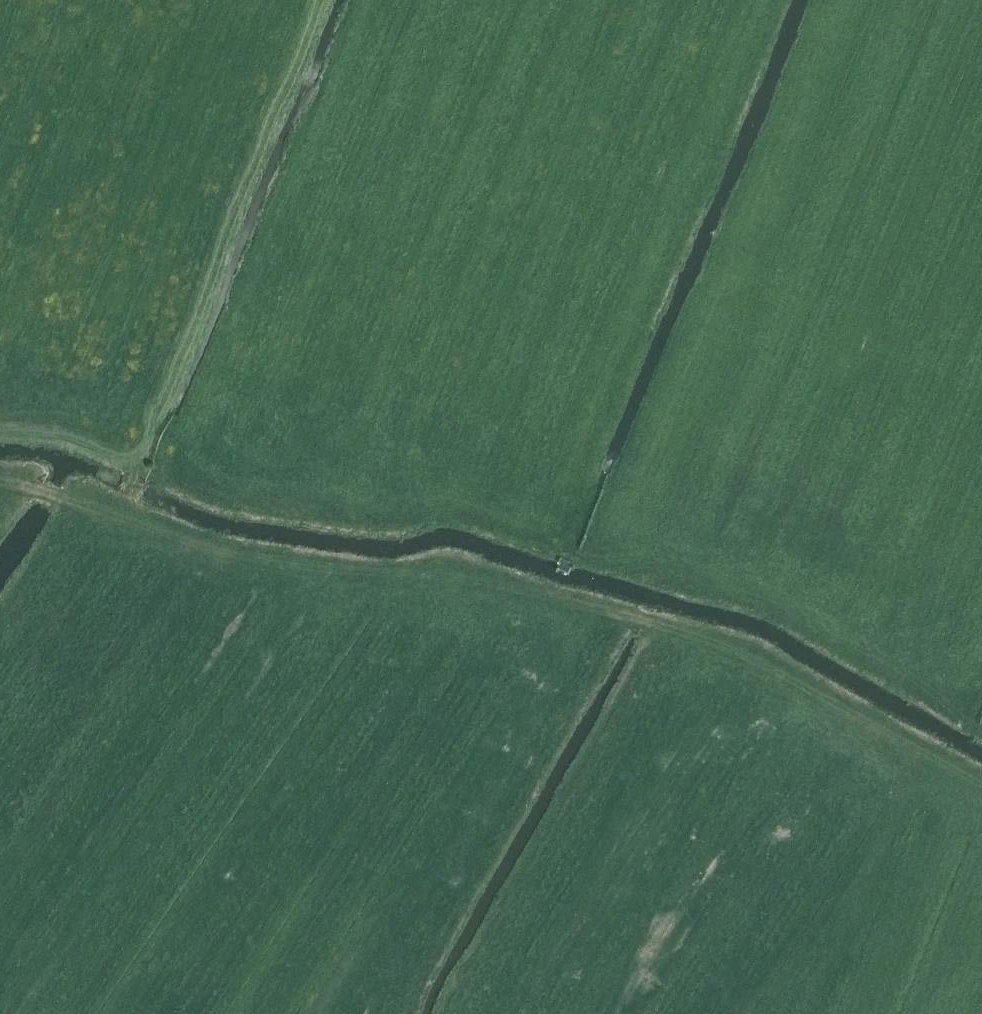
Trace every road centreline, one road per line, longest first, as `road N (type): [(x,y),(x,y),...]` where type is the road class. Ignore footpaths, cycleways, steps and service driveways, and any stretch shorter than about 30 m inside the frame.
road 1 (track): [(118,518),(25,482),(0,481)]

